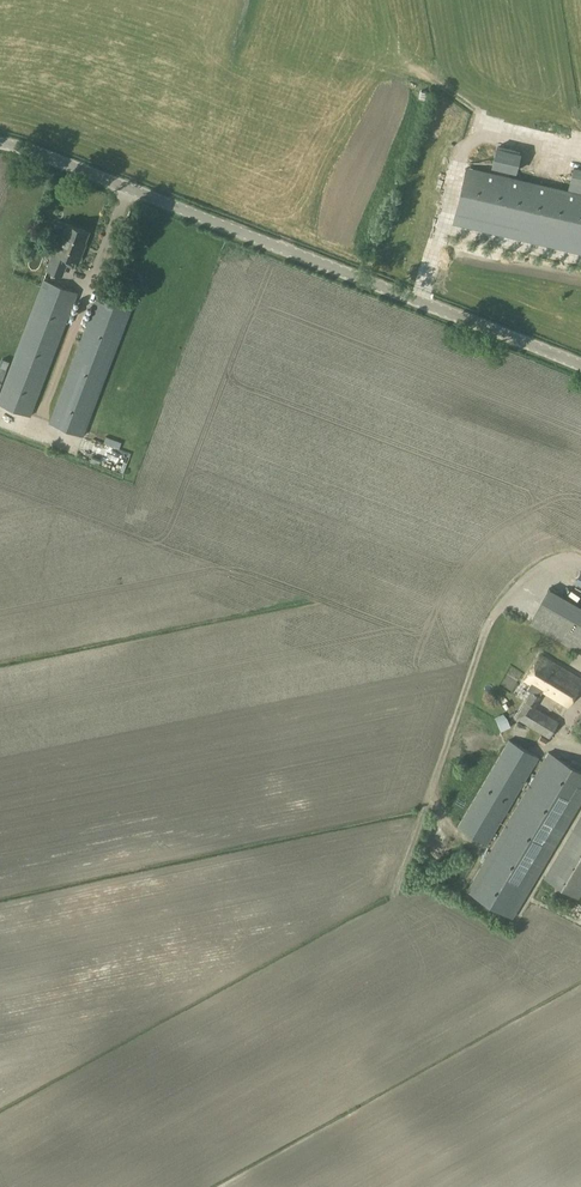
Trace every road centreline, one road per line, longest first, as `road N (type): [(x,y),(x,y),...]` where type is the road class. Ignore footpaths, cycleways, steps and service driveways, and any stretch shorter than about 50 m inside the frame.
road 1 (unclassified): [(580,365),(0,142)]

